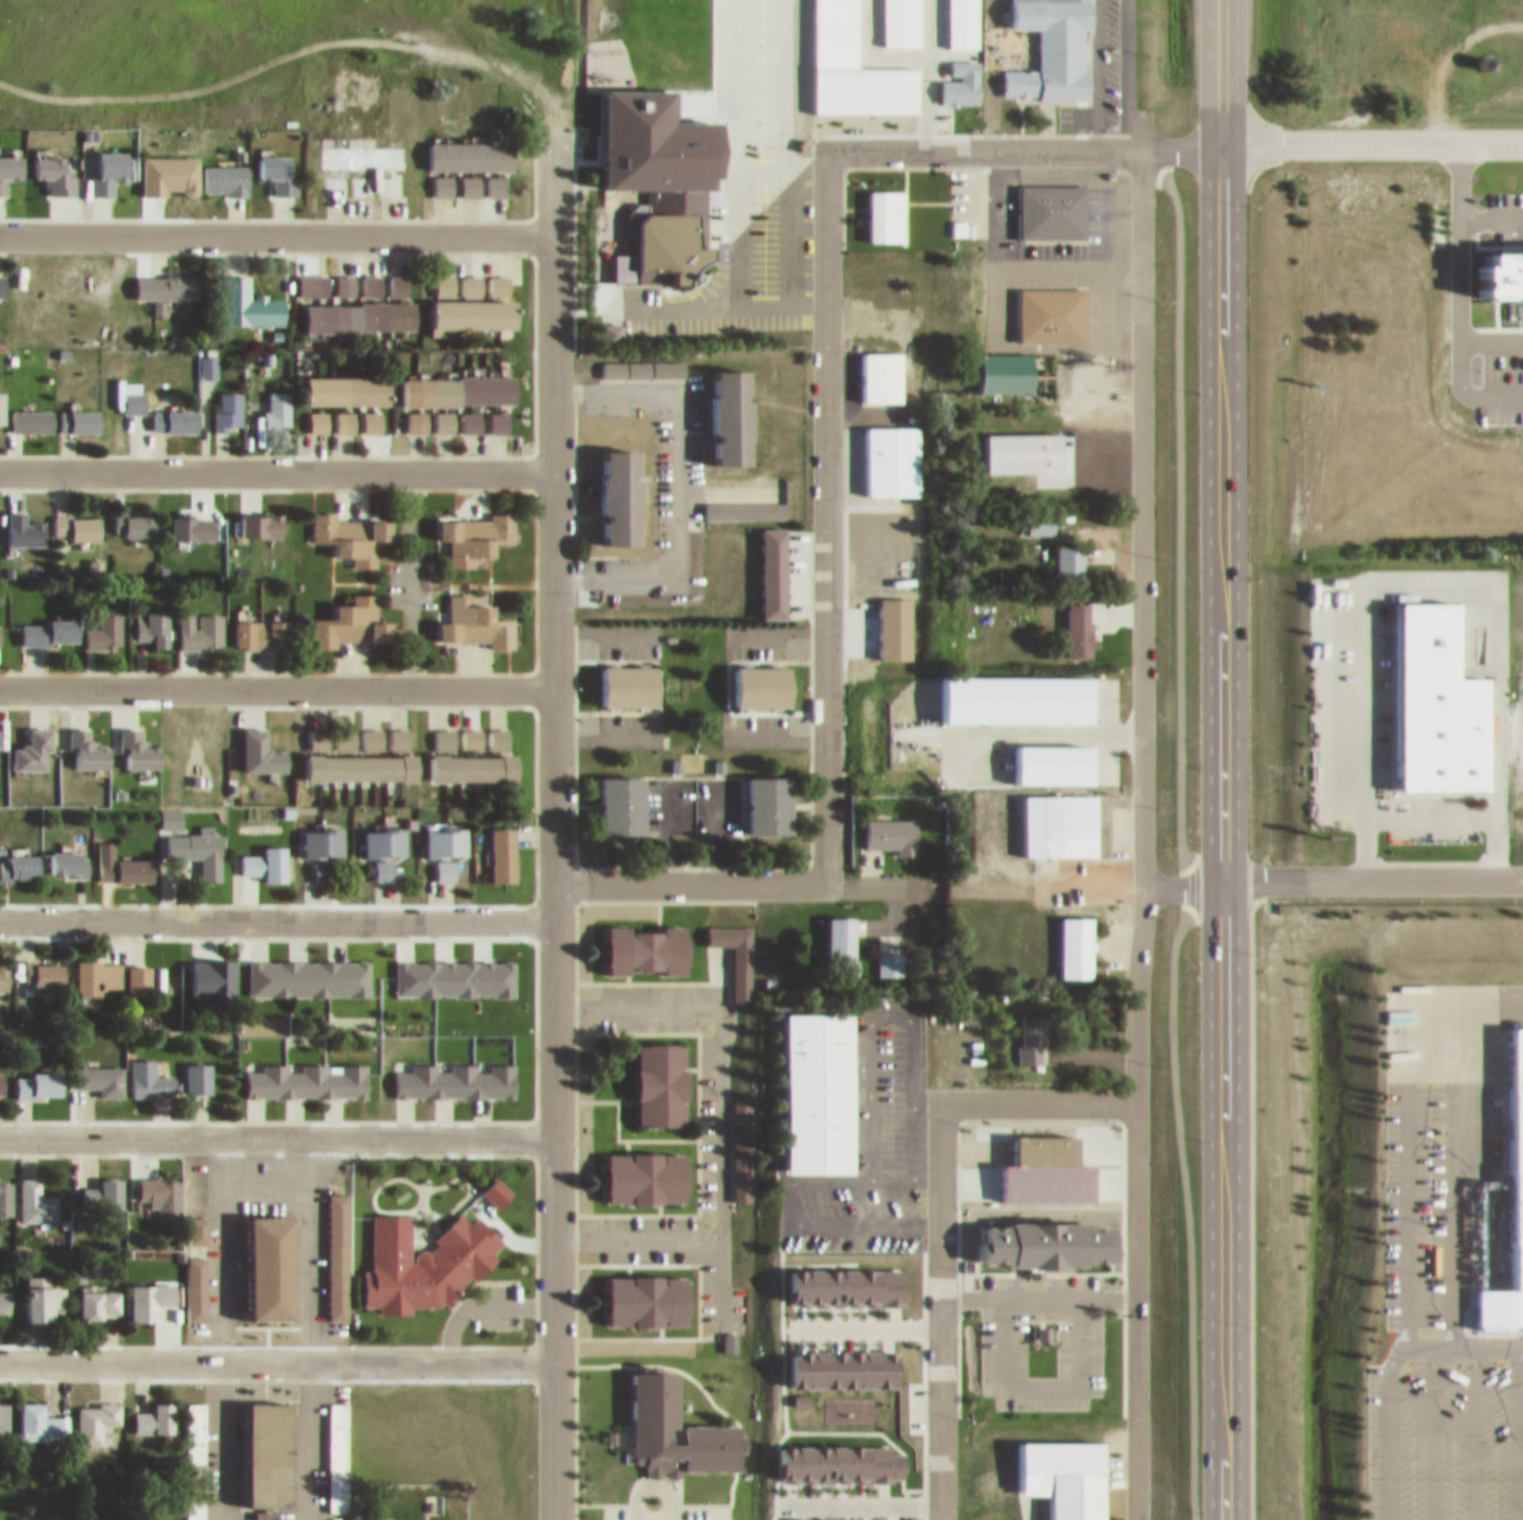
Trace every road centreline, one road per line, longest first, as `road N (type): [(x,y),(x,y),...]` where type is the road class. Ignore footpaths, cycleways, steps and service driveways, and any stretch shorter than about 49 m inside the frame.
road 1 (primary): [(1224,1519),(1221,0)]
road 2 (residential): [(1139,1519),(1141,143)]
road 3 (residential): [(553,873),(553,137)]
road 4 (residential): [(826,145),(827,873)]
road 5 (residential): [(552,1519),(553,873)]
road 6 (residential): [(553,230),(0,230)]
road 7 (residential): [(553,913),(0,913)]
road 8 (residential): [(553,1130),(0,1130)]
road 9 (residential): [(553,464),(0,464)]
road 10 (residential): [(553,1353),(0,1353)]
road 11 (residential): [(553,681),(0,681)]
road 12 (residential): [(940,1096),(941,1519)]
road 13 (residential): [(1221,143),(826,145)]
road 14 (residential): [(1522,874),(1144,876)]
road 15 (residential): [(1221,127),(1522,127)]
road 16 (residential): [(827,873),(553,873)]
road 17 (residential): [(1137,1094),(940,1096)]

